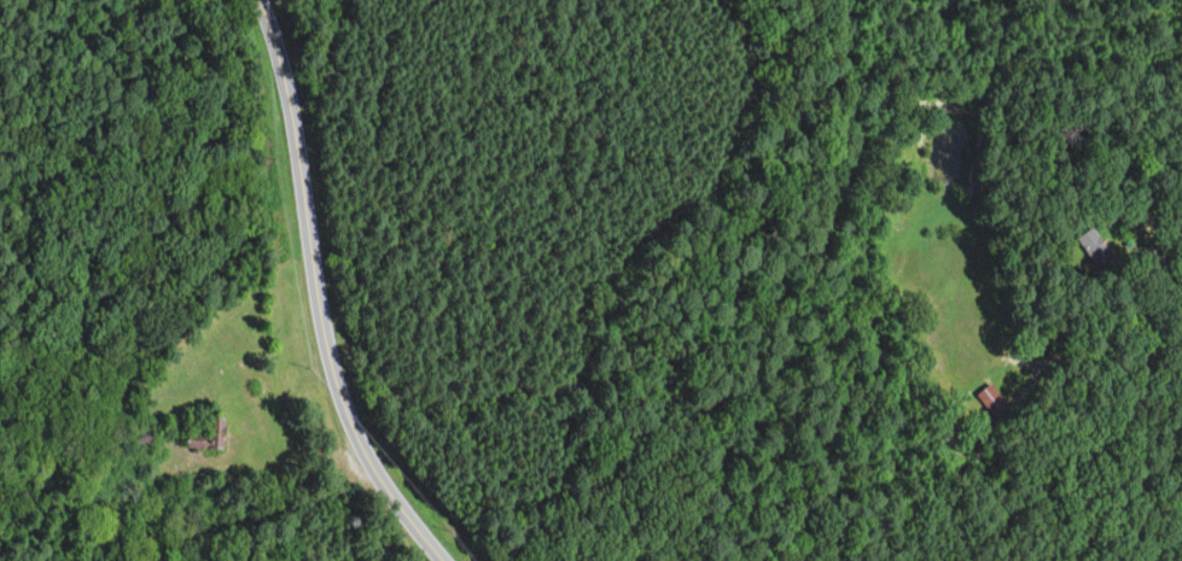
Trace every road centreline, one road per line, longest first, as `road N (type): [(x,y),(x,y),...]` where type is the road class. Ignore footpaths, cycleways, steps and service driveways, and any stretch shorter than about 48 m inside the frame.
road 1 (residential): [(441,560),(390,501),(338,398),(310,271),(285,72),(265,0)]

